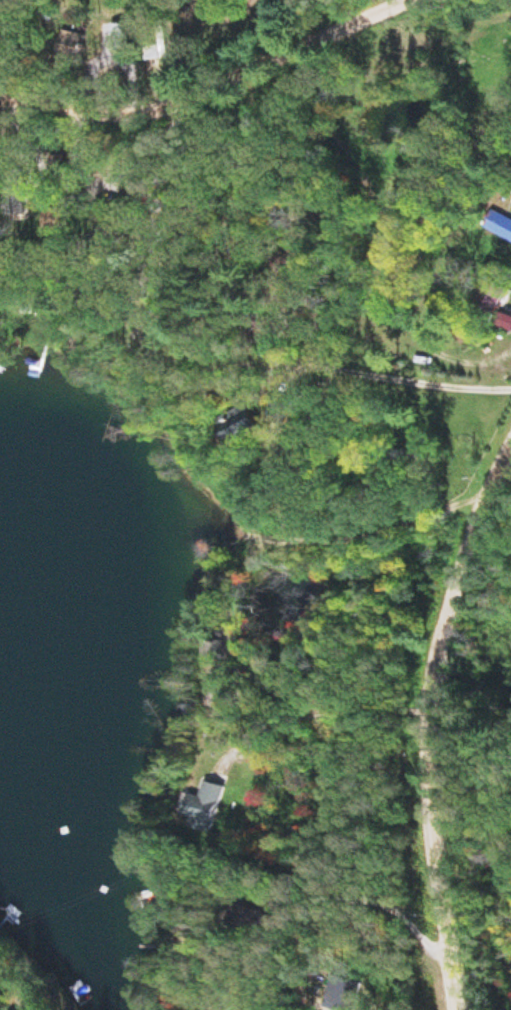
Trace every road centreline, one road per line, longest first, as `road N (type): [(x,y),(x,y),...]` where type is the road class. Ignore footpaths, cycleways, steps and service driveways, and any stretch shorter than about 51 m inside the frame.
road 1 (residential): [(510,455),(441,627),(435,776),(473,1009)]
road 2 (residential): [(431,0),(172,90),(0,100)]
road 3 (track): [(510,388),(436,385),(172,330)]
road 4 (residential): [(438,690),(263,699)]

